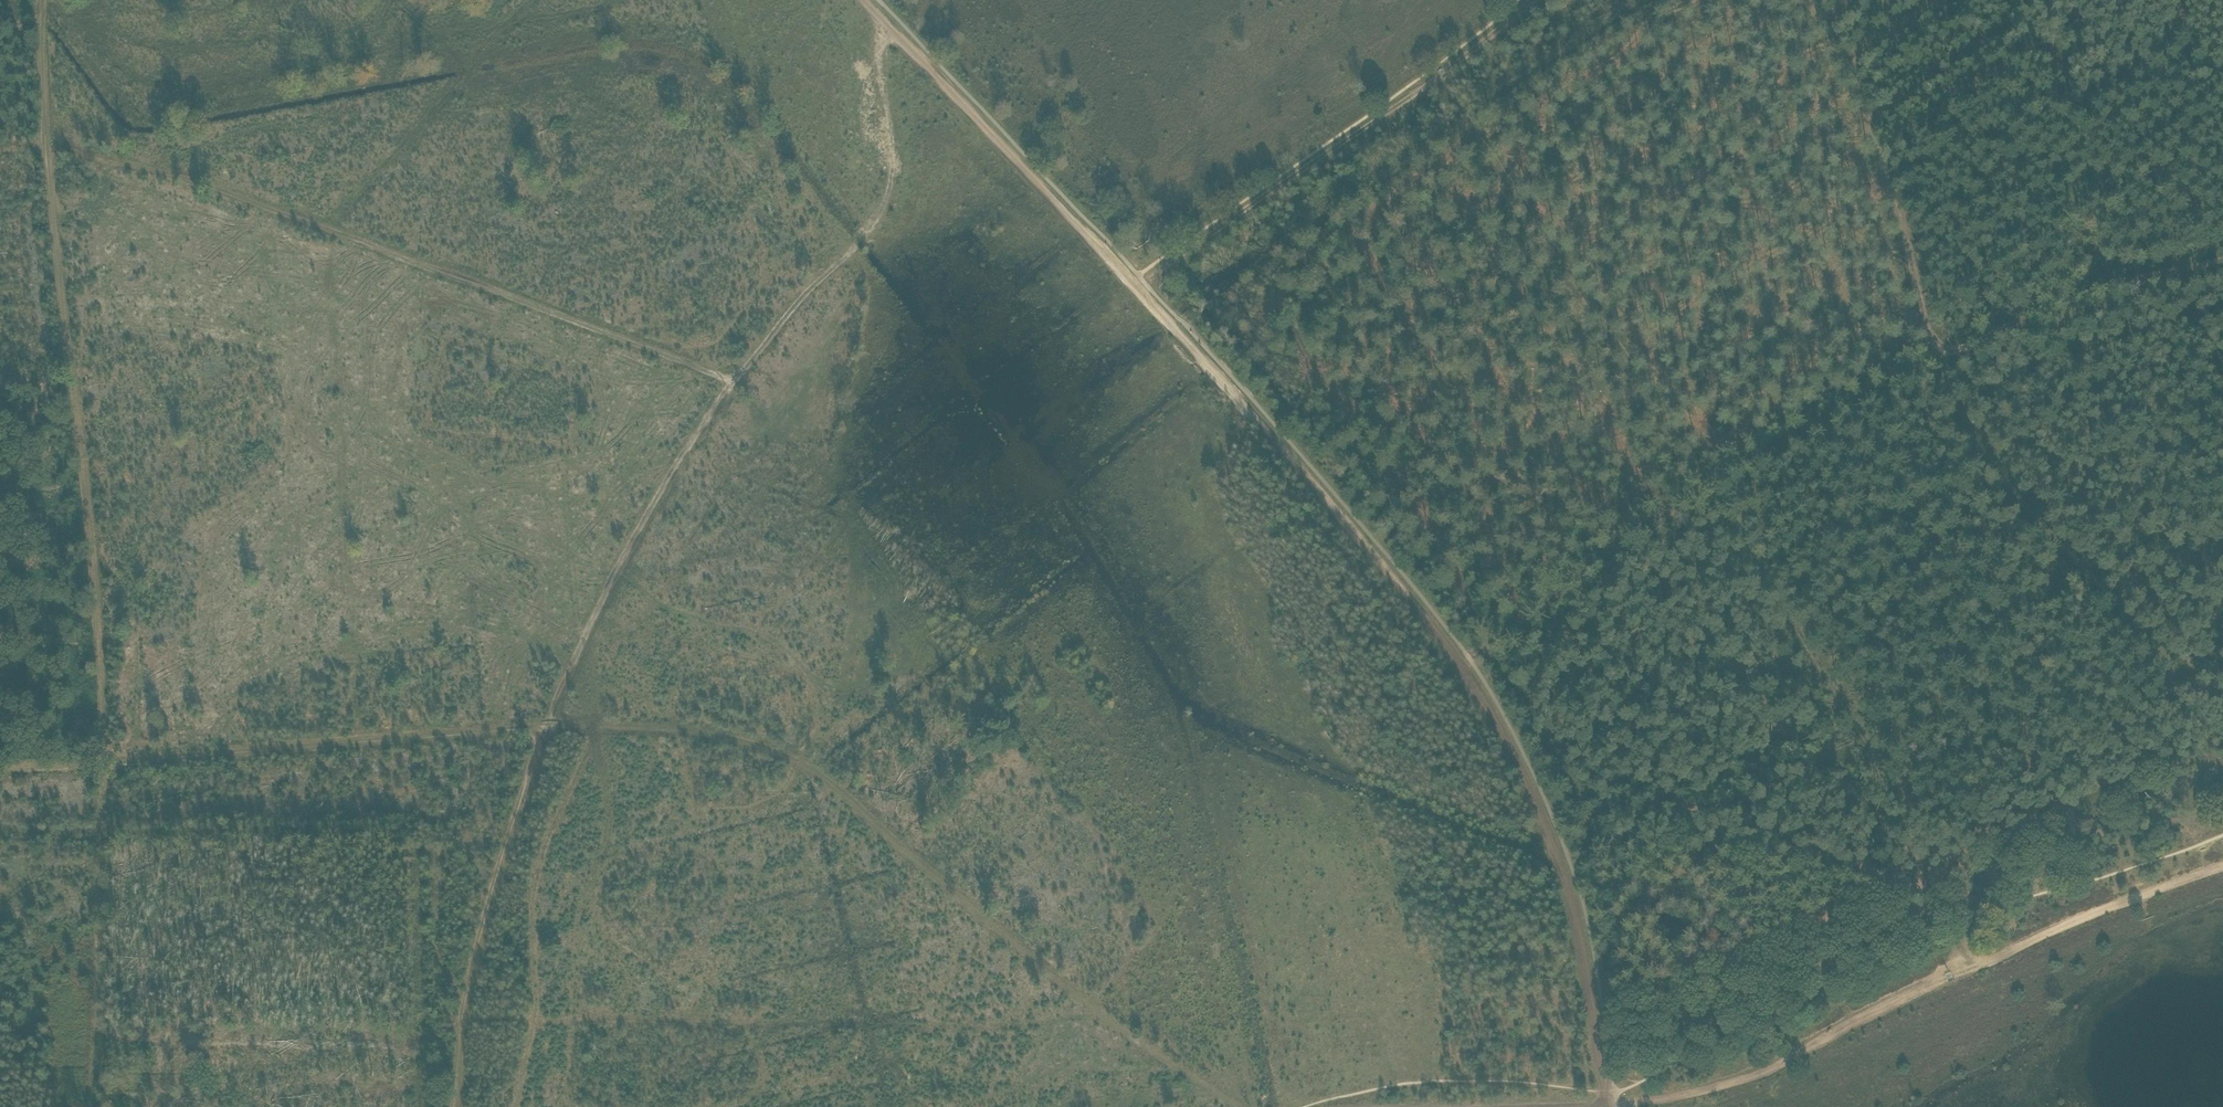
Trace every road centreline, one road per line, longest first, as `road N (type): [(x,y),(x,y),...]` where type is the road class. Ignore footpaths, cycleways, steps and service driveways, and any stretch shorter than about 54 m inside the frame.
road 1 (track): [(25,0),(33,137),(72,422),(96,756),(557,722),(507,838),(463,1018),(457,1106)]
road 2 (track): [(1136,287),(1435,632),(1475,690),(1567,891),(1606,1106)]
road 3 (track): [(2222,508),(2081,553),(1989,458),(1953,401),(1938,354),(2222,254)]
road 4 (track): [(1136,287),(1434,80),(1533,0)]
road 5 (track): [(860,0),(1136,287)]
road 6 (track): [(1618,1105),(1754,1075),(1934,985)]
road 7 (track): [(1968,969),(2222,866)]
road 8 (track): [(2081,553),(2222,715)]

